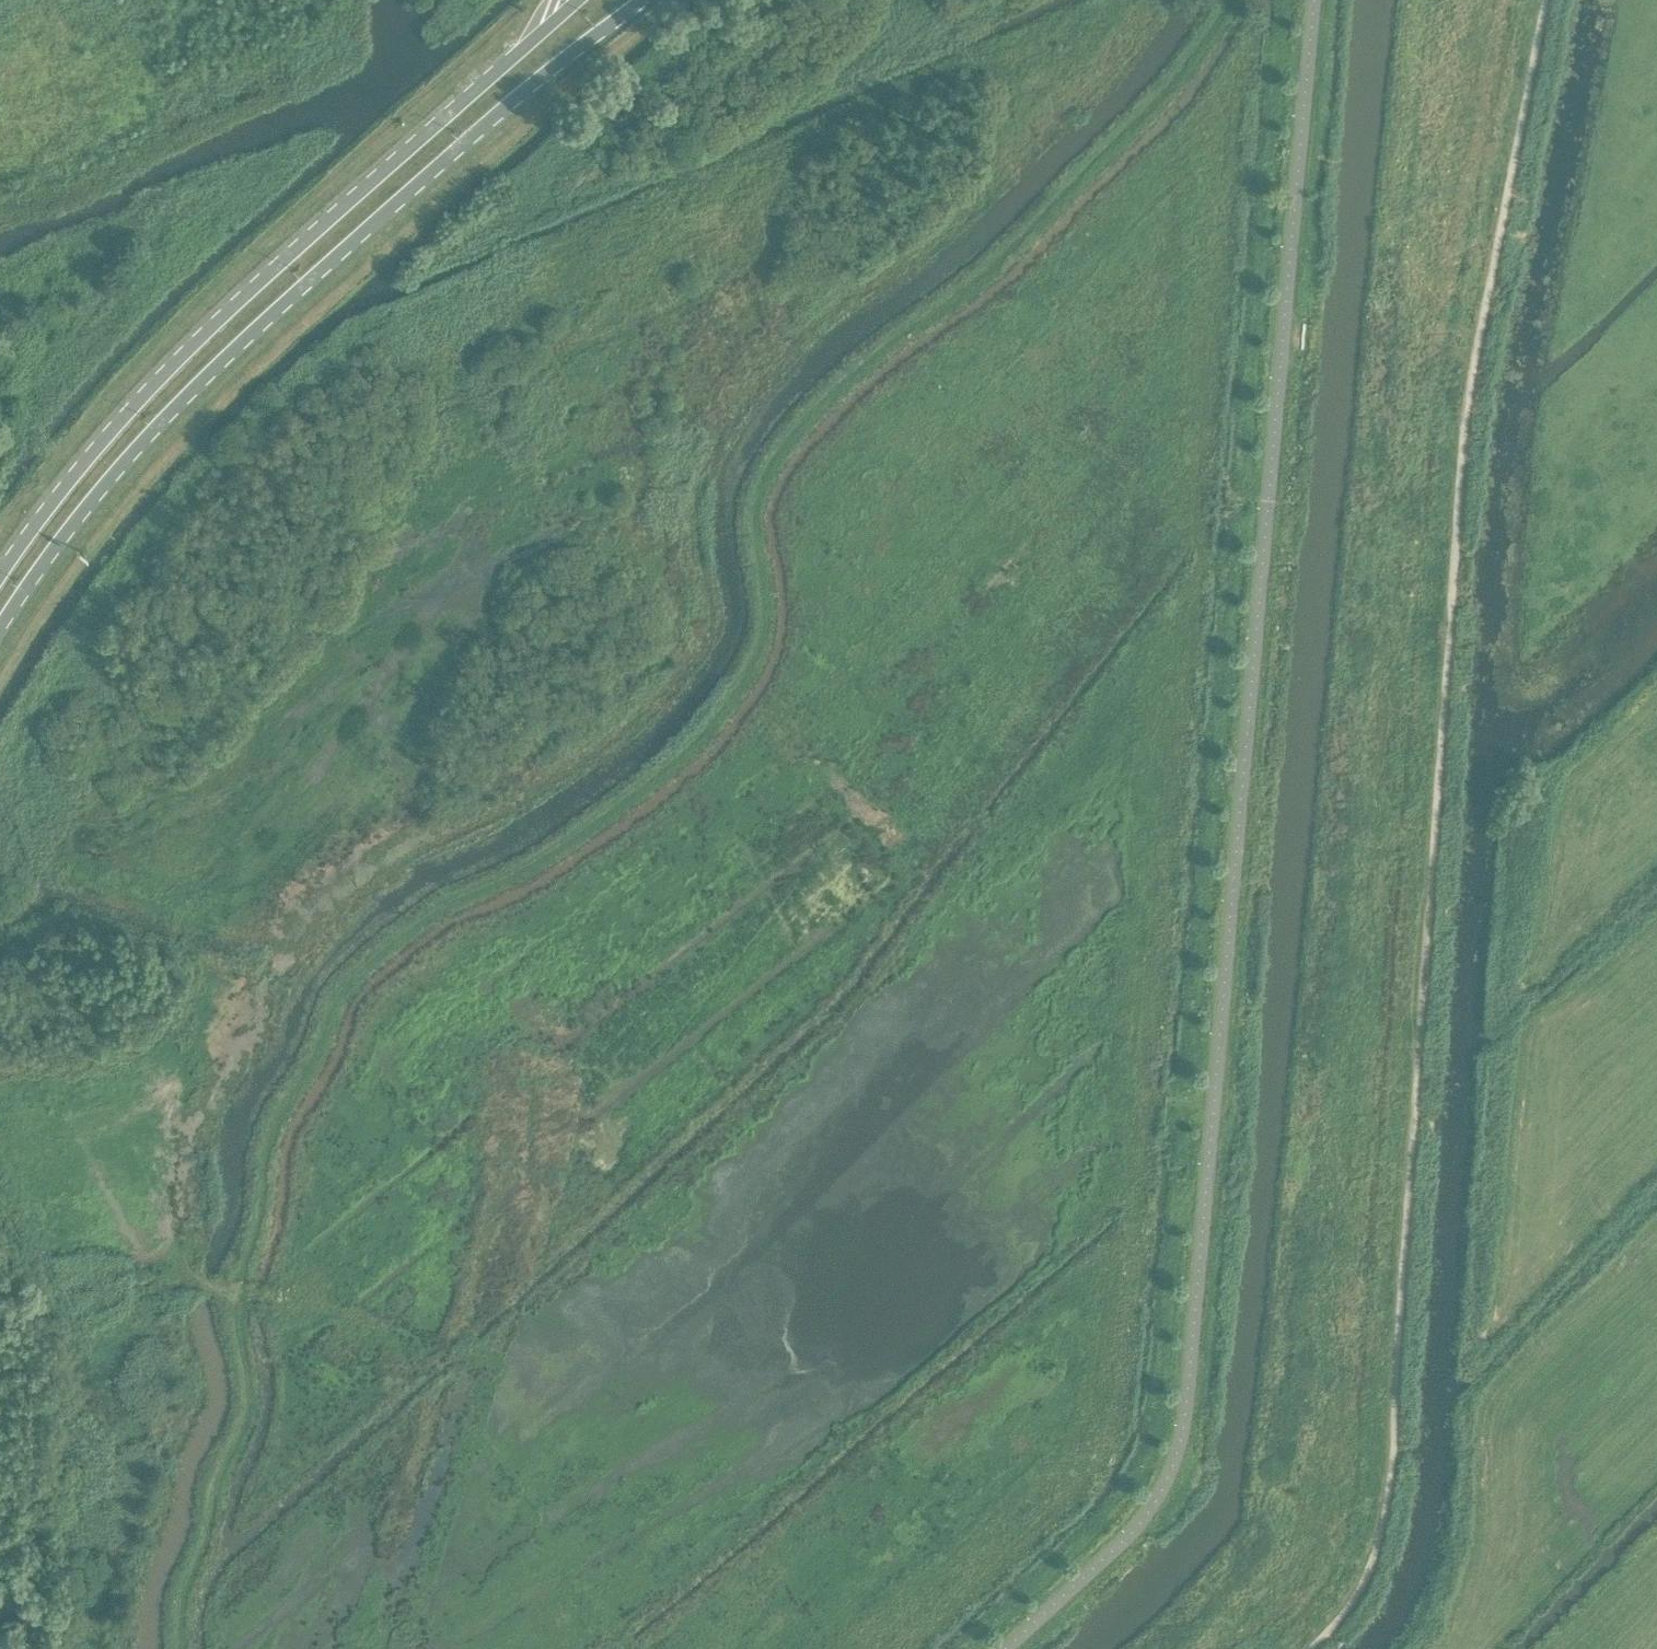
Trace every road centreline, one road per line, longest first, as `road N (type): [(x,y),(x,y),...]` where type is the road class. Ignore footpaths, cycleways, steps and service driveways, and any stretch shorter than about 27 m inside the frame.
road 1 (primary): [(0,627),(130,454),(226,356),(641,0)]
road 2 (primary): [(578,0),(206,334),(105,436),(0,574)]

